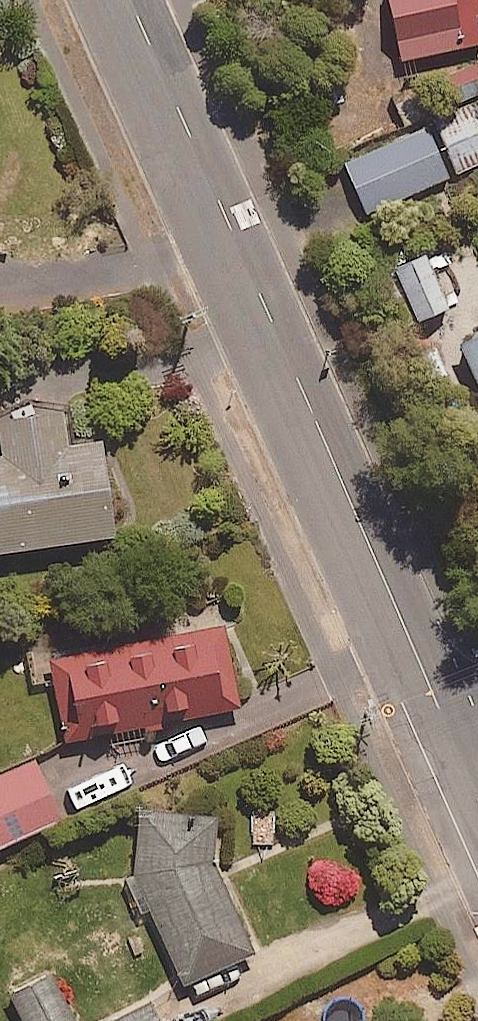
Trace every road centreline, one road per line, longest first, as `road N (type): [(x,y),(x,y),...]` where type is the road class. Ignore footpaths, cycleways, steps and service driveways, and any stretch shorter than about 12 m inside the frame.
road 1 (residential): [(128,0),(460,757)]

